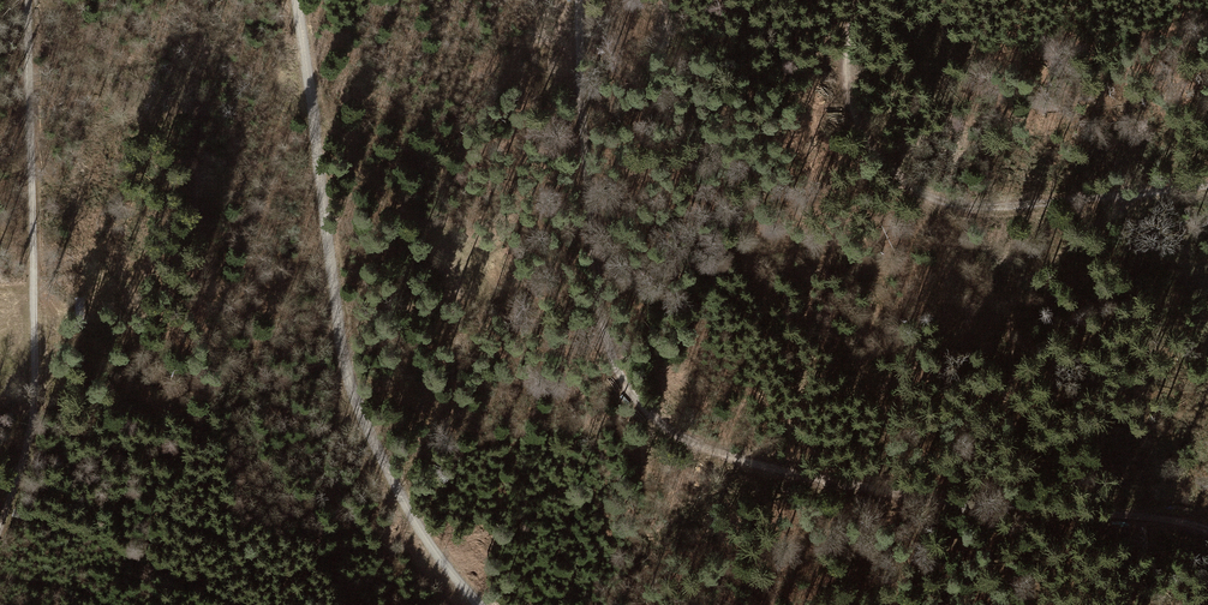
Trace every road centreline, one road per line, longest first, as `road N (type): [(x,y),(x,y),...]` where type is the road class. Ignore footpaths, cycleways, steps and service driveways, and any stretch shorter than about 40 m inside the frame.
road 1 (track): [(1207,531),(890,494),(707,449),(655,422),(621,381),(594,301),(579,0)]
road 2 (track): [(478,604),(408,509),(352,383),(297,0)]
road 3 (track): [(0,526),(34,403),(28,0)]
road 4 (track): [(860,0),(846,49),(852,109),(883,163),(924,194),(990,208),(1207,185)]
road 5 (track): [(1137,194),(1034,275),(1011,304),(1017,507)]

